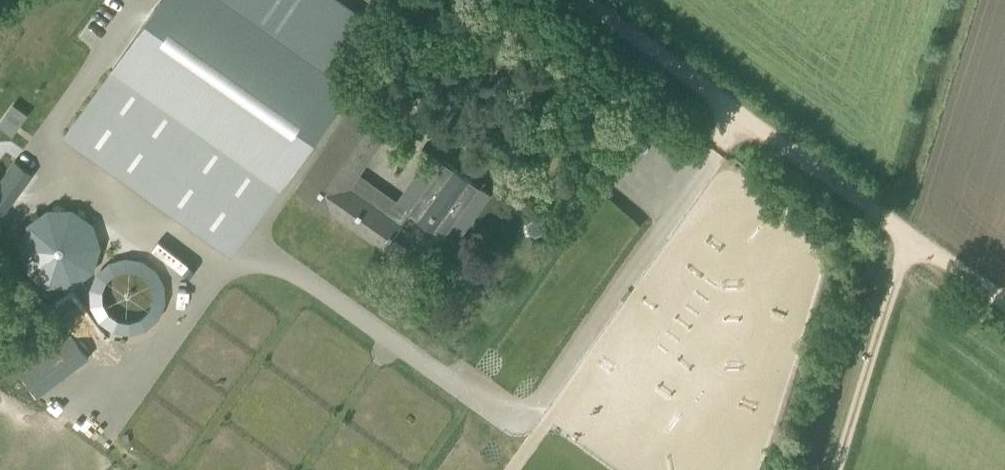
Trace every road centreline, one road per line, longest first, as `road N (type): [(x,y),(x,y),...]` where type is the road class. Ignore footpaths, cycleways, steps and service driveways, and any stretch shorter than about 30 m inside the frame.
road 1 (track): [(909,231),(592,0)]
road 2 (track): [(909,231),(836,469)]

